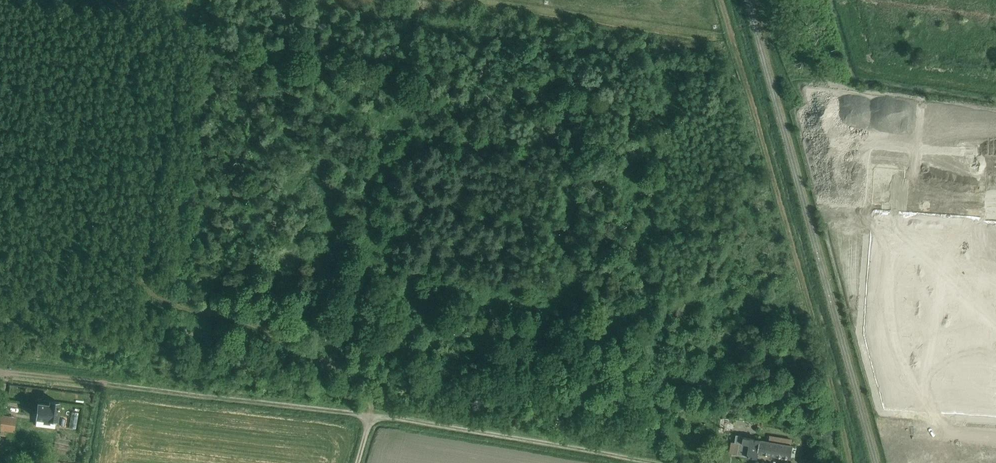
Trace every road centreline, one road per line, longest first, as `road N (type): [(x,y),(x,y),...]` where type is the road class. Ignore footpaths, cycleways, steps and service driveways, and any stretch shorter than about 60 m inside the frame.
road 1 (track): [(372,418),(367,391),(351,374),(255,326),(160,299),(139,276),(136,248),(191,0)]
road 2 (track): [(721,0),(851,462)]
road 3 (track): [(372,418),(0,371)]
road 4 (track): [(652,462),(372,418)]

